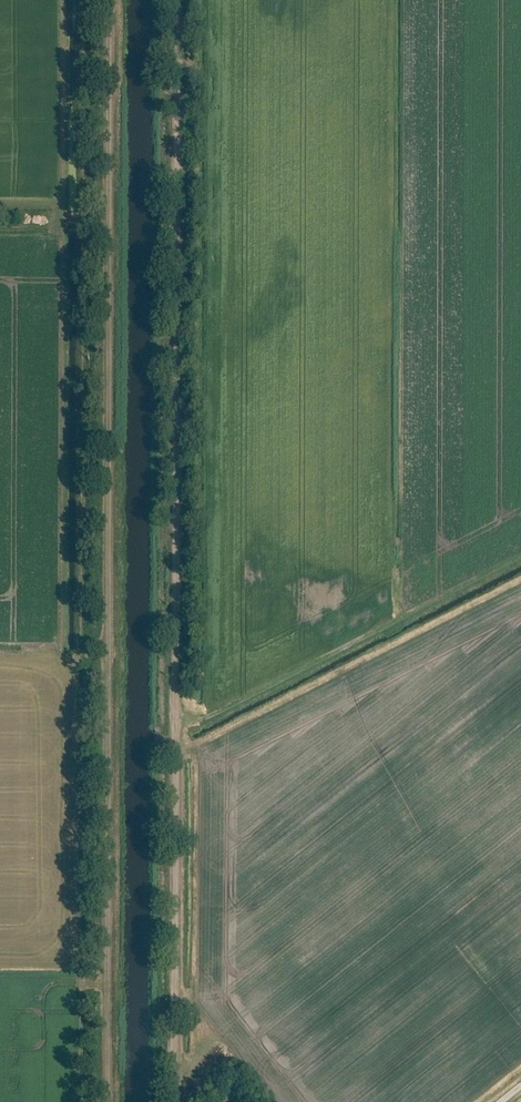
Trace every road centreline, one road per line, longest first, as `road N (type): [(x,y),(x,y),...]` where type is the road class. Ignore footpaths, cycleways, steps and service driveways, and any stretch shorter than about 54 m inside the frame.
road 1 (track): [(176,0),(172,1101)]
road 2 (track): [(113,0),(109,1101)]

